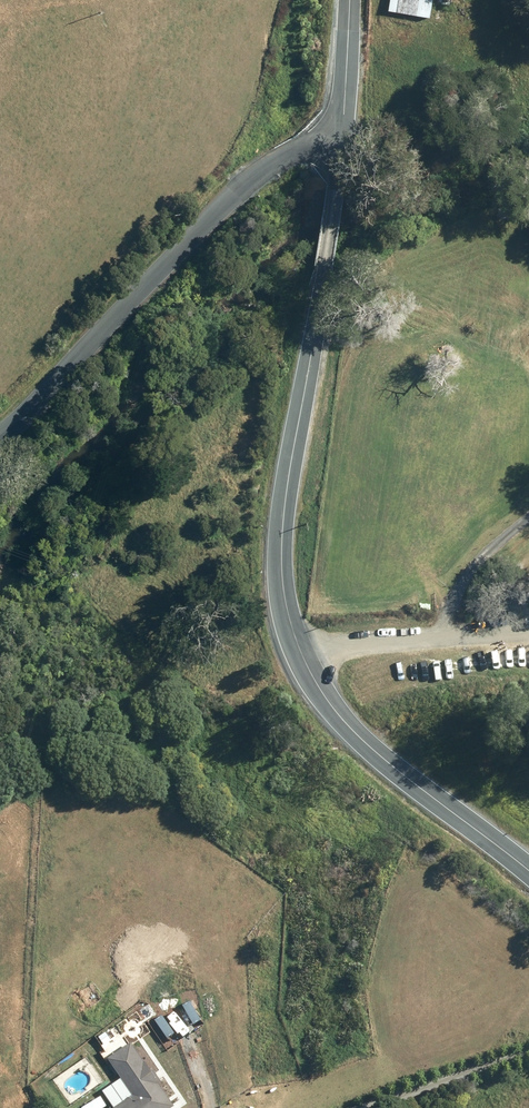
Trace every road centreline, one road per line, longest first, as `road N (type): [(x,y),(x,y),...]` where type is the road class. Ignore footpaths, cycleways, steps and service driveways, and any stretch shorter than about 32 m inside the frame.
road 1 (tertiary): [(341,143),(283,520),(292,643),(315,693),(363,740),(528,867)]
road 2 (unclassified): [(0,442),(256,173),(315,142),(341,143)]
road 3 (track): [(292,643),(528,627)]
road 4 (tertiary): [(348,0),(341,143)]

